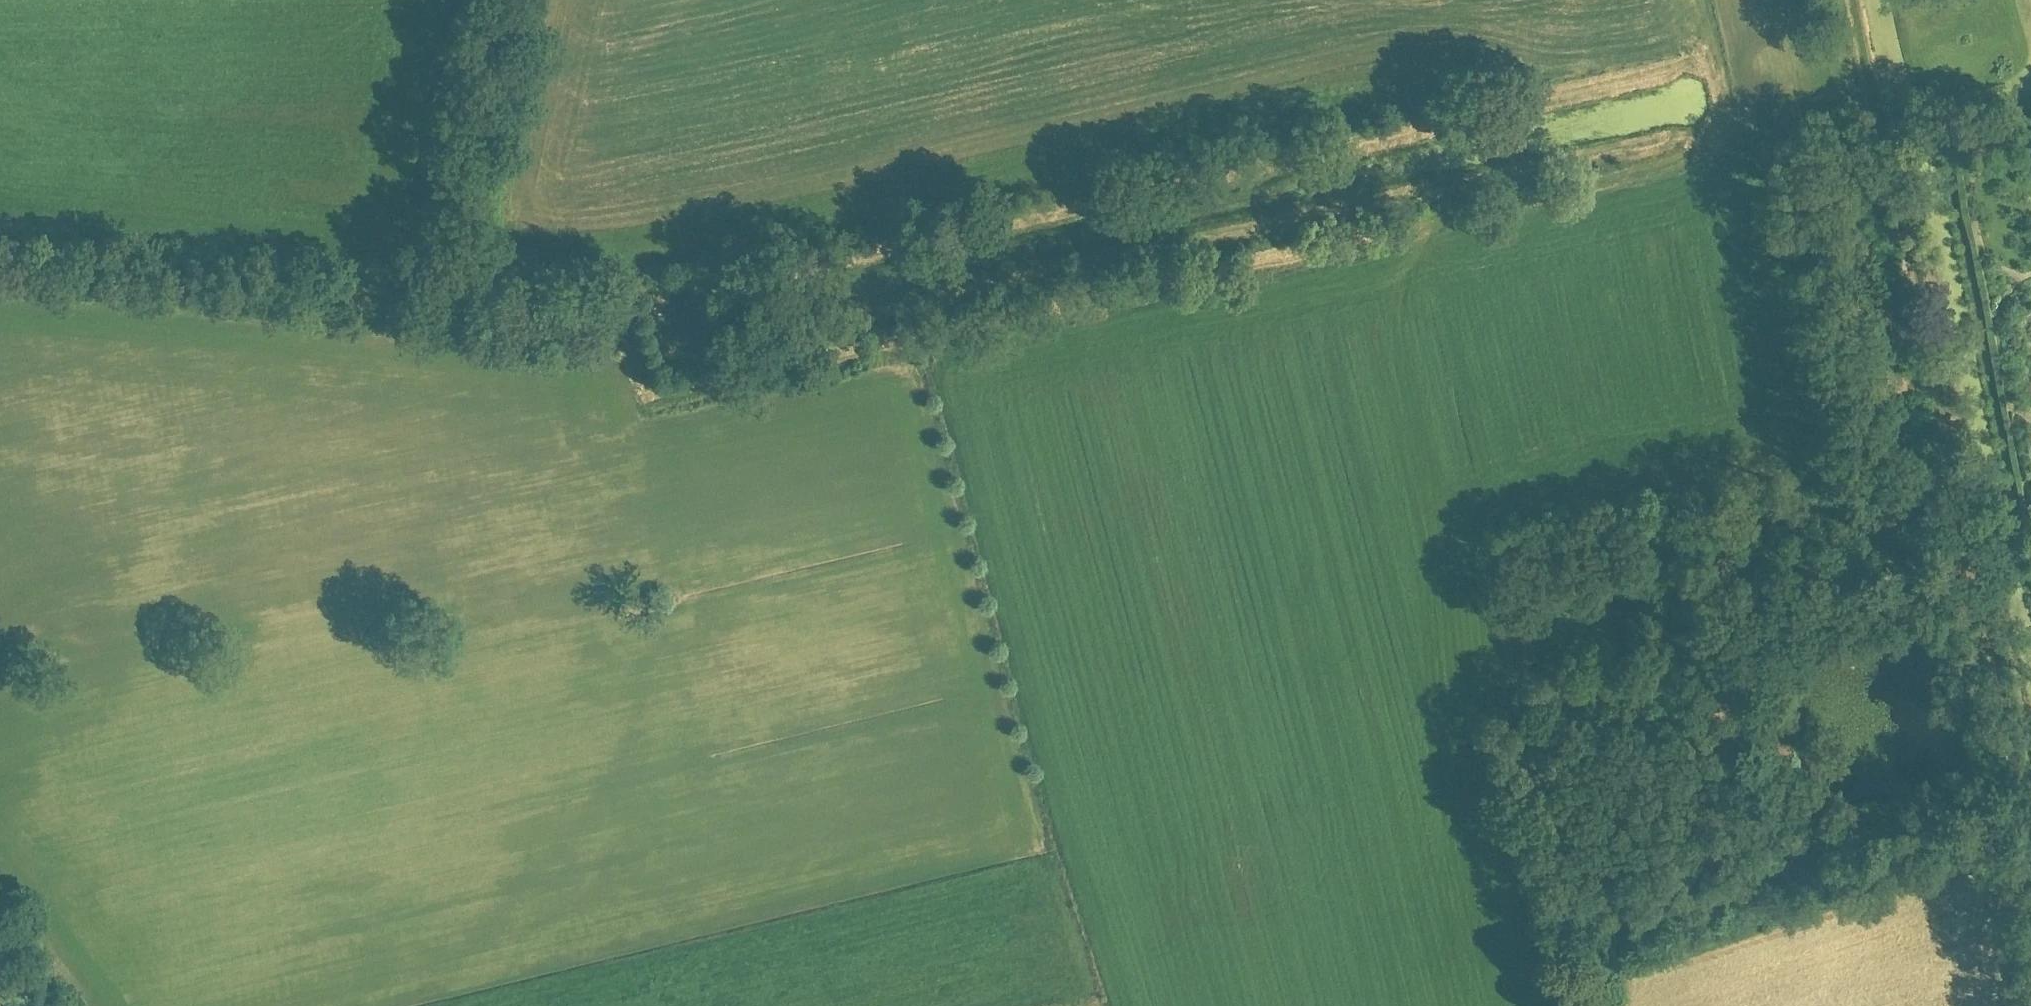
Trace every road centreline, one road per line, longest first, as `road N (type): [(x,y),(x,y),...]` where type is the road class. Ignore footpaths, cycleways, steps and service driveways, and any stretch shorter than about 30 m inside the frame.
road 1 (track): [(459,0),(399,300),(0,270)]

